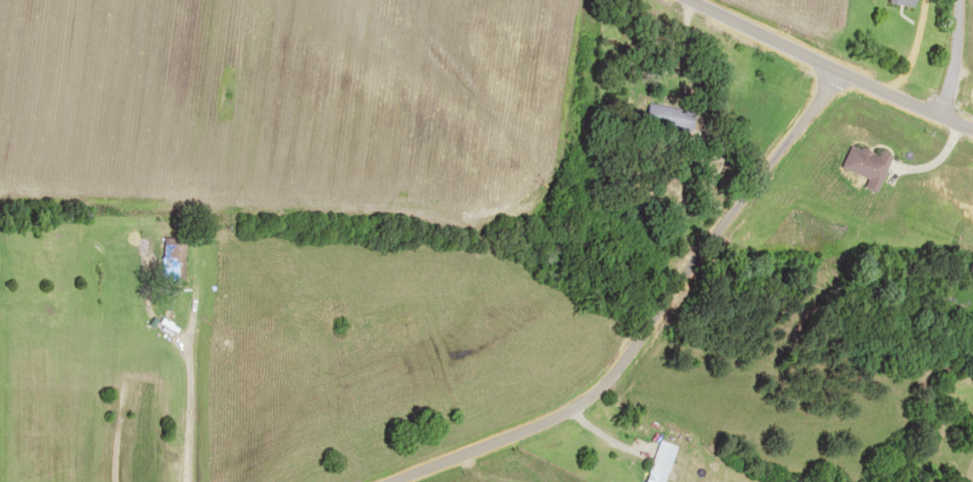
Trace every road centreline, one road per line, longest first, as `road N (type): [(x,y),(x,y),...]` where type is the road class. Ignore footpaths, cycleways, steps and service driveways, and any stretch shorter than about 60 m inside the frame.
road 1 (residential): [(400,481),(553,420),(640,353),(824,92)]
road 2 (residential): [(167,481),(176,260),(157,231),(14,228)]
road 3 (residential): [(972,127),(947,107),(824,92),(799,61),(673,0)]

